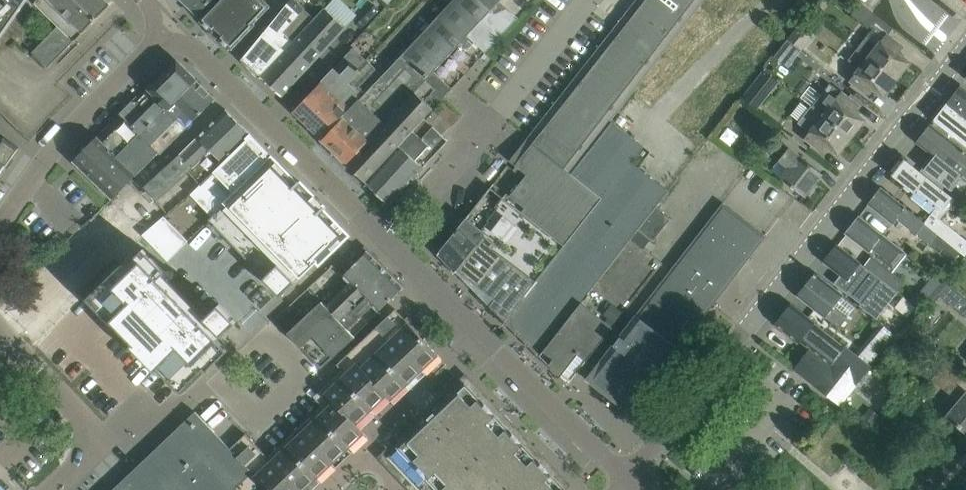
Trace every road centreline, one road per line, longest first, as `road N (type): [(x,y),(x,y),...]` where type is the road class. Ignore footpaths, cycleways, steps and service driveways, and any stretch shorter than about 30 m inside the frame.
road 1 (residential): [(630,478),(194,47),(159,38)]
road 2 (residential): [(630,478),(965,48)]
road 3 (residential): [(105,441),(118,429),(177,419),(266,333)]
road 4 (residential): [(159,38),(54,152)]
road 5 (residential): [(105,441),(0,331)]

